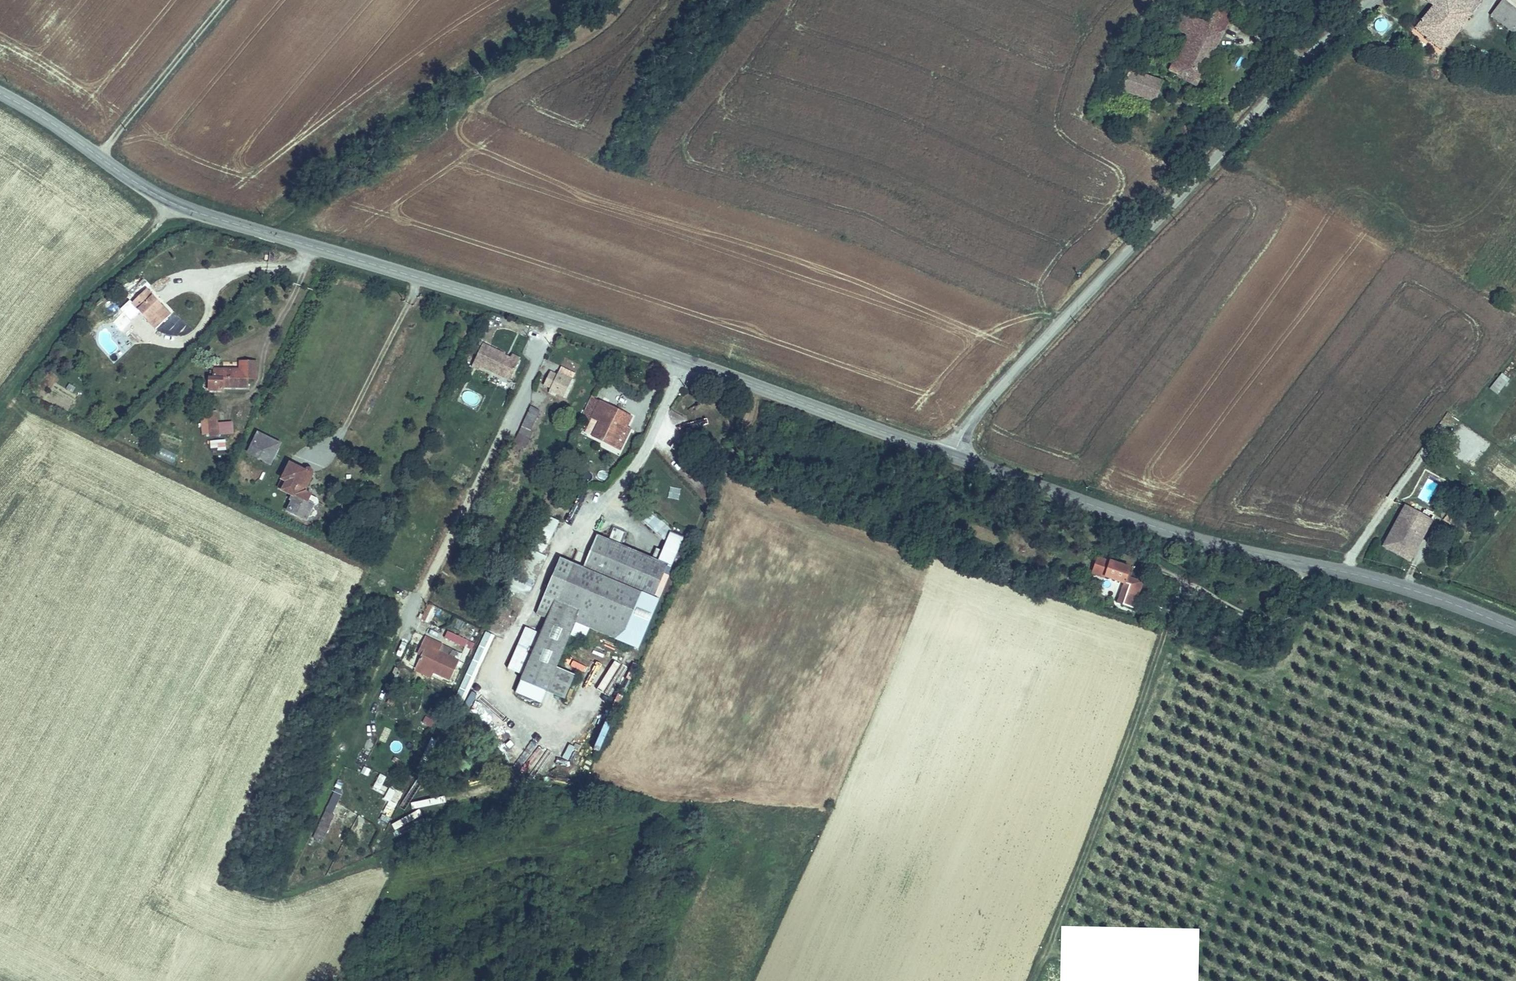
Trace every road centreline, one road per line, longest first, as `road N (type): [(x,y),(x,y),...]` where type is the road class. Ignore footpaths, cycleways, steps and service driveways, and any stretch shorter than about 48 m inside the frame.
road 1 (tertiary): [(951,455),(664,353),(173,203),(0,93)]
road 2 (unclassified): [(1372,0),(977,413),(951,455)]
road 3 (tertiary): [(1515,629),(951,455)]
road 4 (track): [(1033,980),(1136,727),(1183,579)]
road 5 (track): [(173,203),(157,228),(67,304),(0,402)]
road 6 (track): [(99,156),(227,0)]

